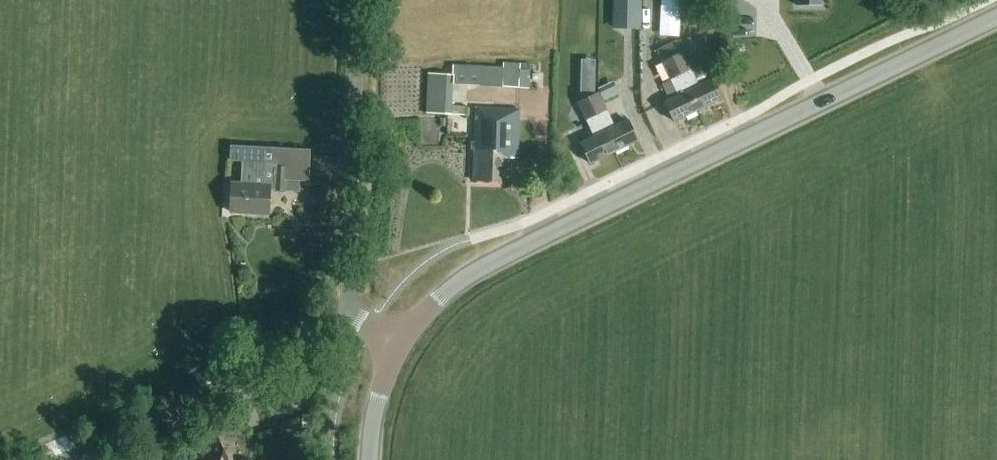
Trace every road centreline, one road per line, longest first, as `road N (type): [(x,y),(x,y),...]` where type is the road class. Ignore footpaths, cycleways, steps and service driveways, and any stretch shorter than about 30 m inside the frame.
road 1 (tertiary): [(401,341),(437,300),(490,262),(996,14)]
road 2 (unclassified): [(56,459),(302,337),(367,325)]
road 3 (unclassified): [(367,325),(352,296),(366,0)]
road 4 (tertiary): [(373,459),(383,388),(401,341)]

